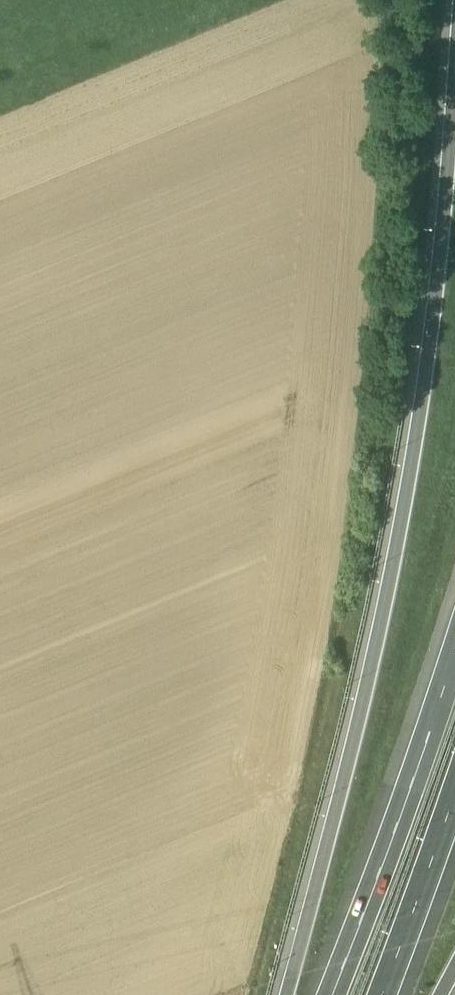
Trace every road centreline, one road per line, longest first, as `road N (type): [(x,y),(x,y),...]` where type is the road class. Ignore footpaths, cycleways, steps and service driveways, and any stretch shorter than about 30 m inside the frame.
road 1 (motorway): [(454,38),(434,320),(404,510),(284,994)]
road 2 (motorway): [(454,650),(332,994)]
road 3 (motorway): [(383,994),(454,800)]

